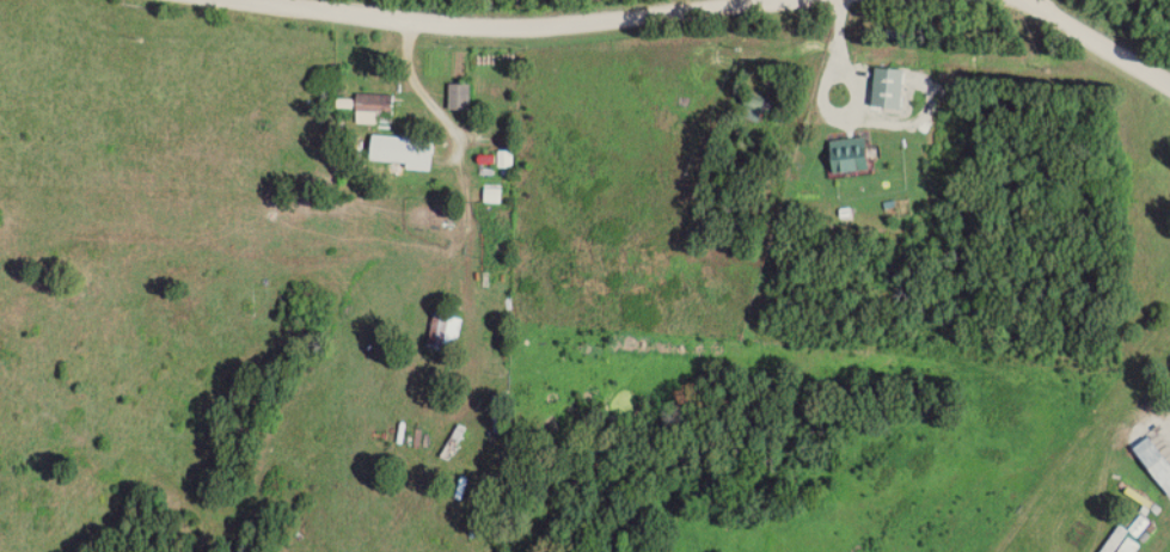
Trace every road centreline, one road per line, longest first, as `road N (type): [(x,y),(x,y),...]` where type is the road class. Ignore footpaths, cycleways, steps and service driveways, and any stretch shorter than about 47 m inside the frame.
road 1 (residential): [(784,0),(528,30),(241,0)]
road 2 (track): [(1169,375),(1140,443),(1030,509),(1017,551)]
road 3 (track): [(831,551),(951,509),(1030,509)]
road 4 (residential): [(1169,85),(1032,0)]

